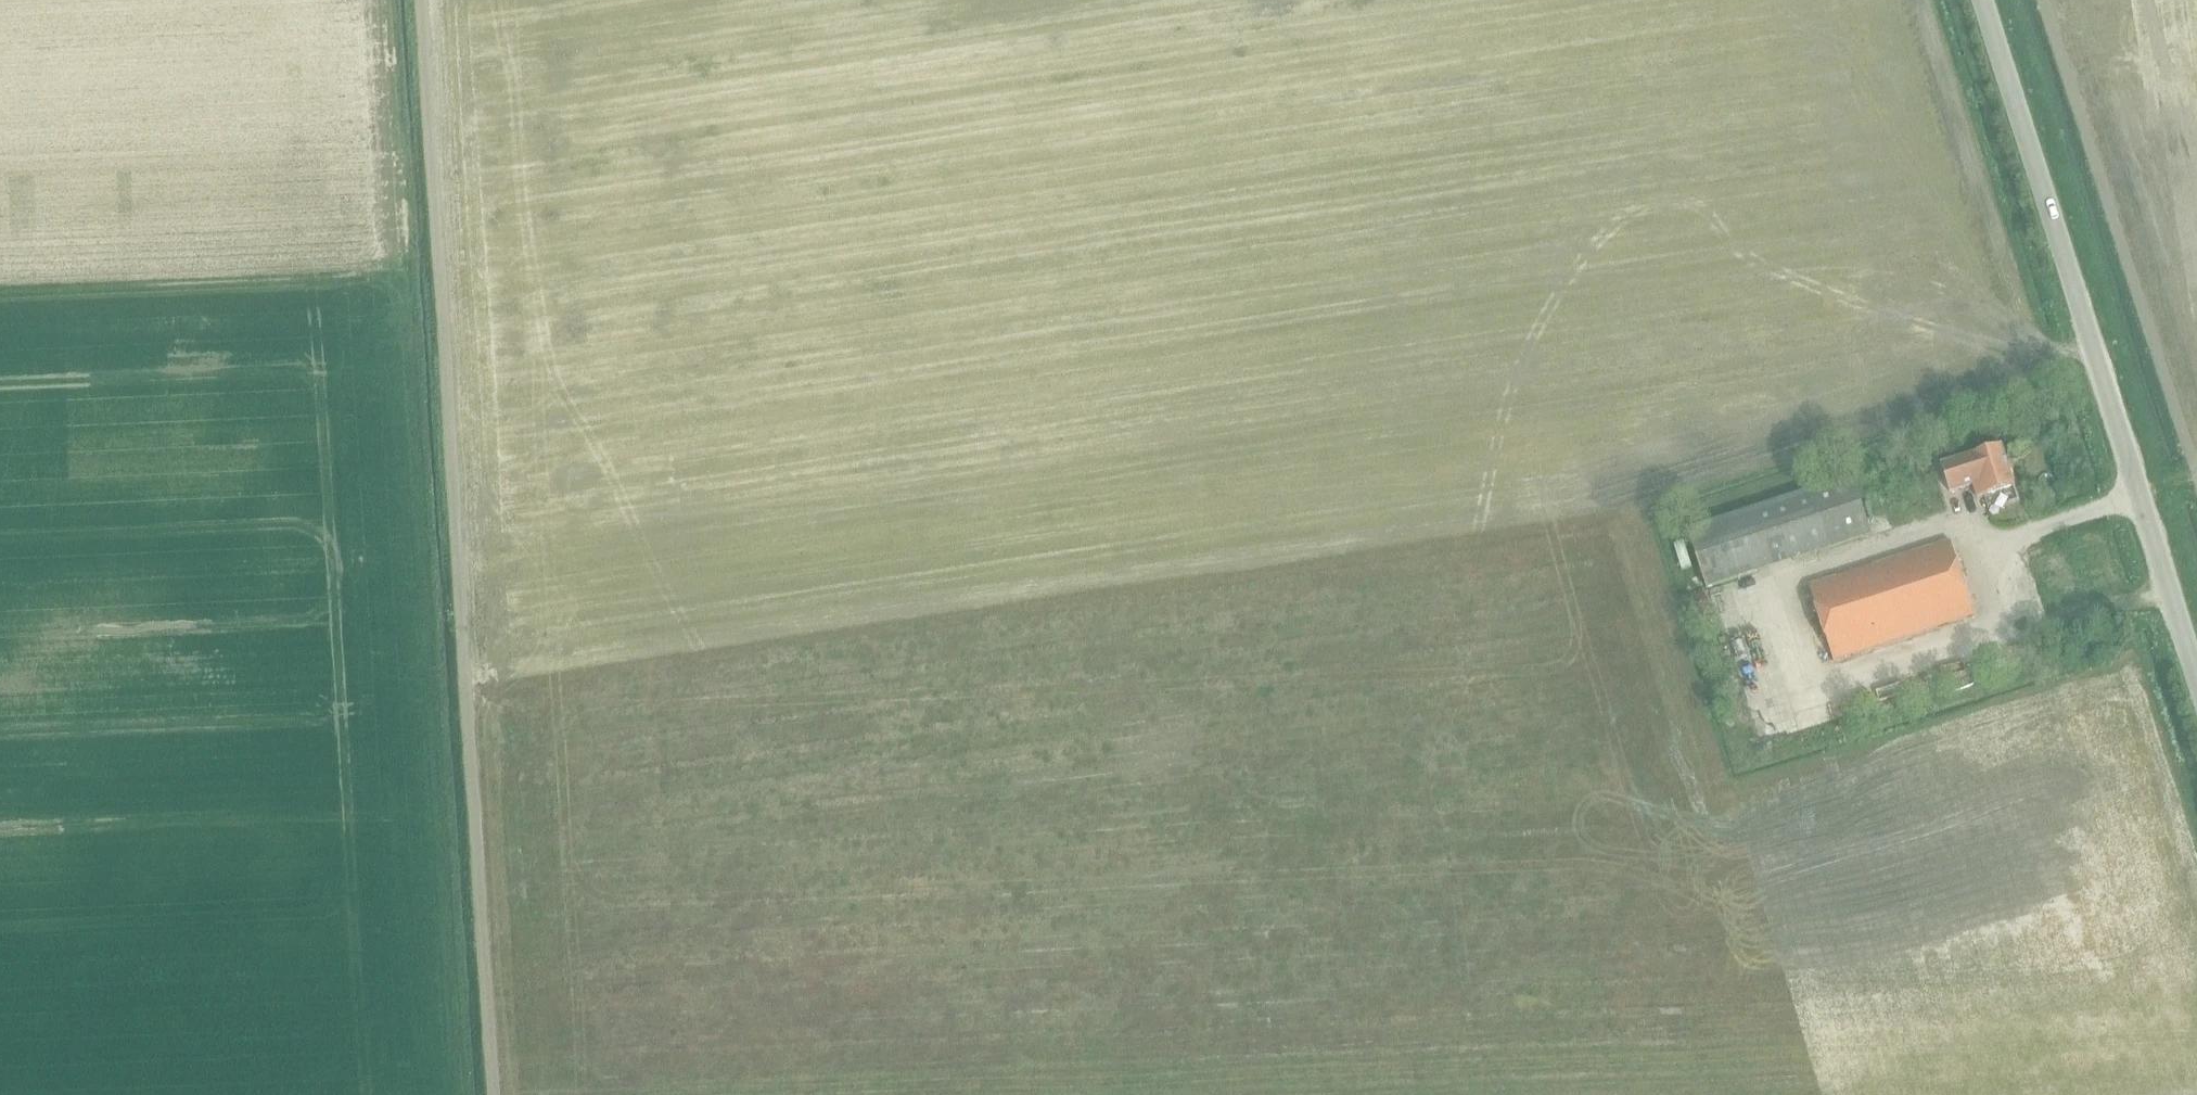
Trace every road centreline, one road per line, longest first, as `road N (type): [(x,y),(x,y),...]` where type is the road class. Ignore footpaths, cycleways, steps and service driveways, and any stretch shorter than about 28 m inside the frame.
road 1 (tertiary): [(2196,706),(1975,0)]

